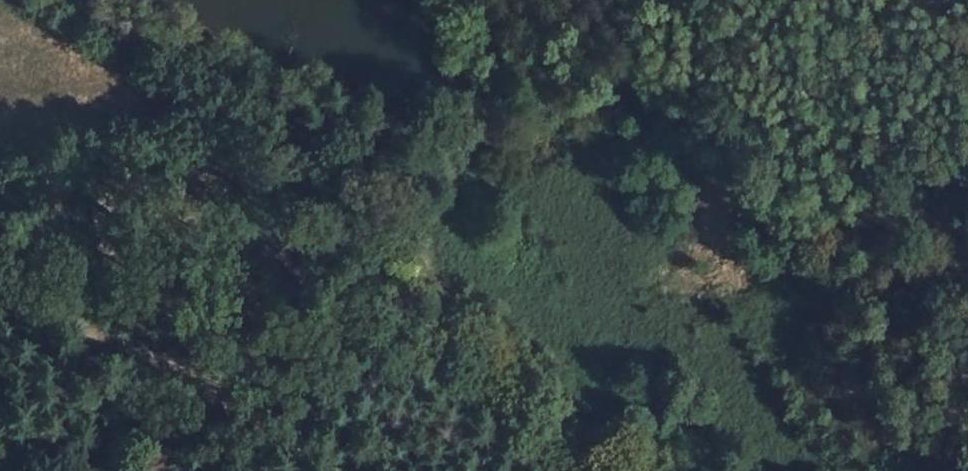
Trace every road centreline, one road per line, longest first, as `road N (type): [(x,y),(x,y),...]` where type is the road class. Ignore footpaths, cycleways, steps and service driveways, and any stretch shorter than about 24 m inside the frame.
road 1 (track): [(0,278),(323,470)]

